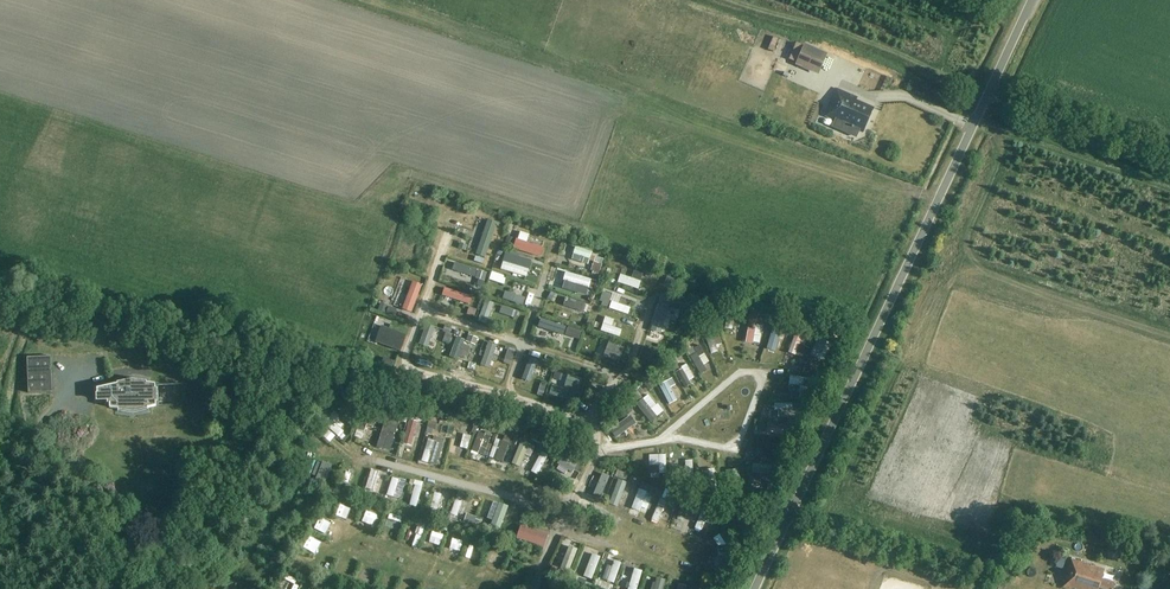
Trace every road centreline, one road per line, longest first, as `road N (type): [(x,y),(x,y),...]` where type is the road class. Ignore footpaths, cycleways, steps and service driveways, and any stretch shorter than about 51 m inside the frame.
road 1 (unclassified): [(752,588),(1030,0)]
road 2 (track): [(447,234),(402,360),(594,425),(594,455),(542,569)]
road 3 (track): [(594,425),(592,408),(613,380),(603,371),(422,308)]
road 4 (track): [(988,95),(1169,158)]

